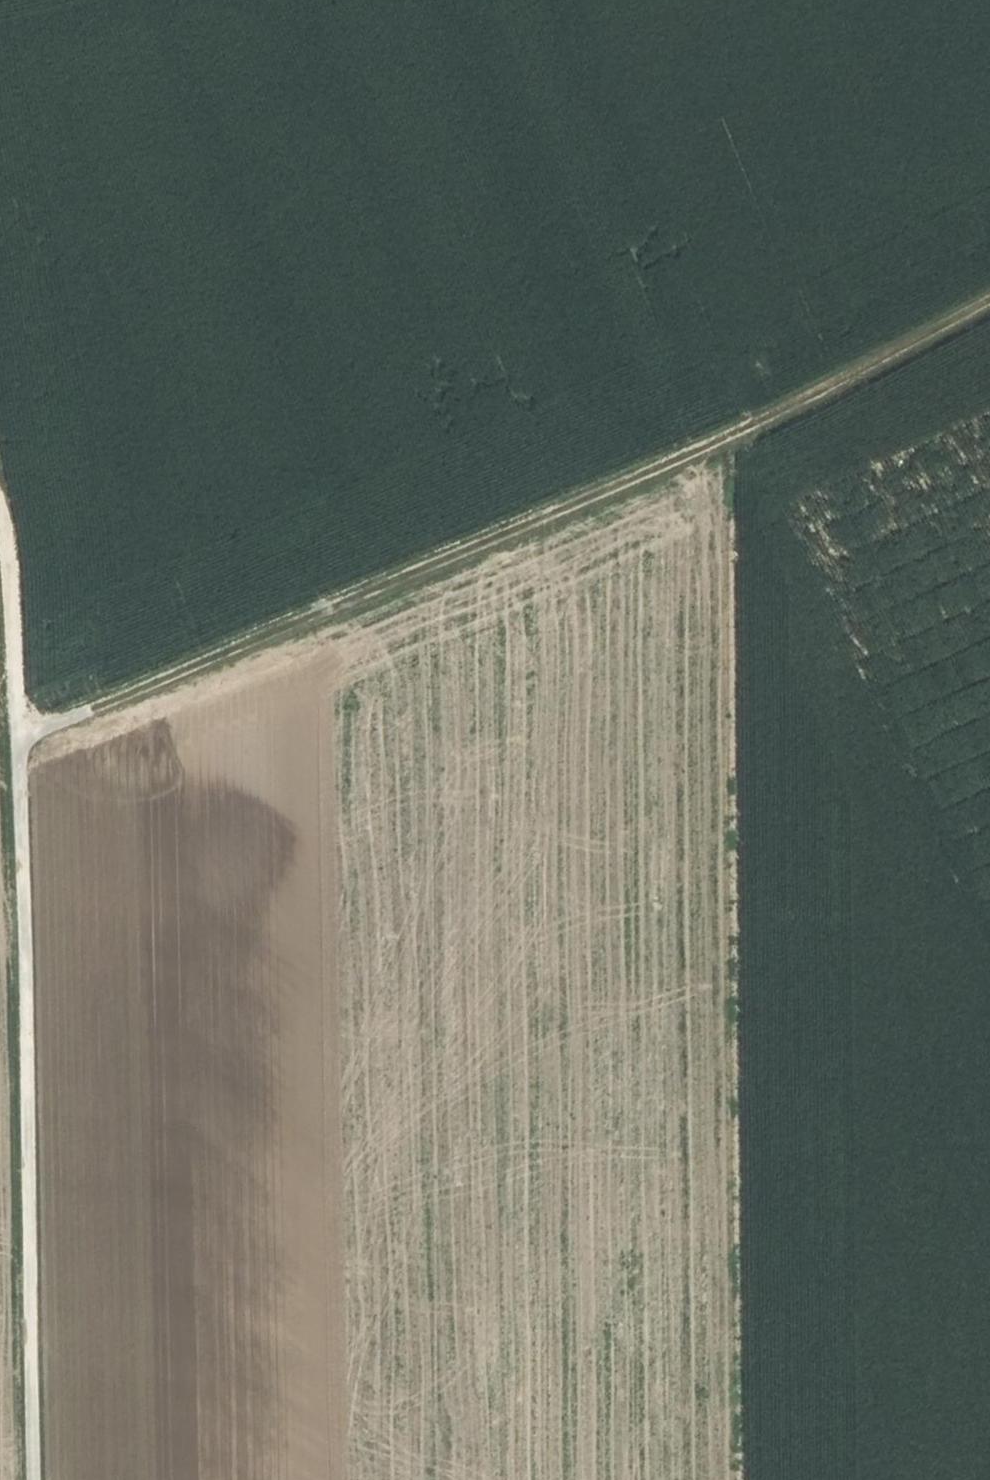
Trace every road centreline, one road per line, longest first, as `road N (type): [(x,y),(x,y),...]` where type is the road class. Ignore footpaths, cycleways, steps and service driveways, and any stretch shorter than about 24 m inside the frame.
road 1 (track): [(989,295),(735,438),(21,747)]
road 2 (track): [(36,1479),(21,747),(0,497)]

